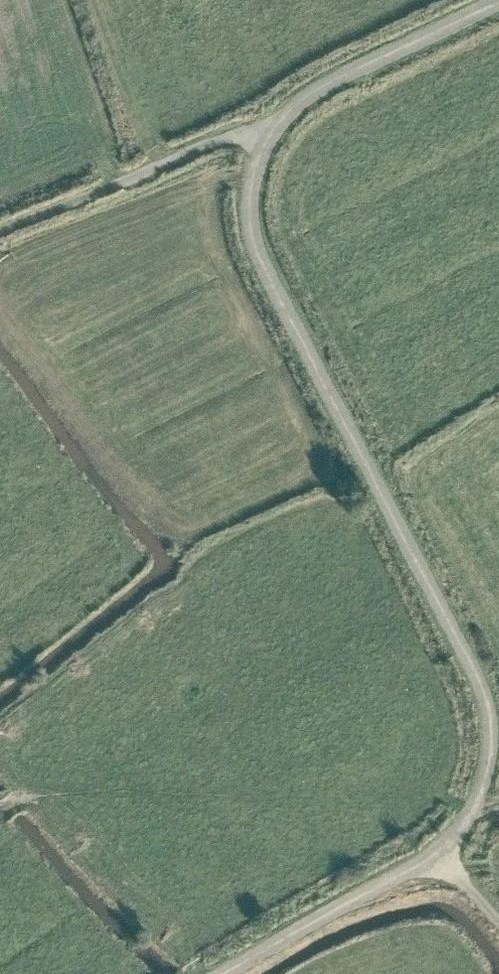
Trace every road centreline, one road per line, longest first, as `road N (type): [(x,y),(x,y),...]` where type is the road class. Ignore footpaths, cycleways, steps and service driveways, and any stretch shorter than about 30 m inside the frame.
road 1 (unclassified): [(440,851),(471,815),(490,723),(260,274),(242,191),(260,131),(312,86),(494,0)]
road 2 (track): [(260,131),(208,142),(0,228)]
road 3 (unclassified): [(225,973),(440,851)]

